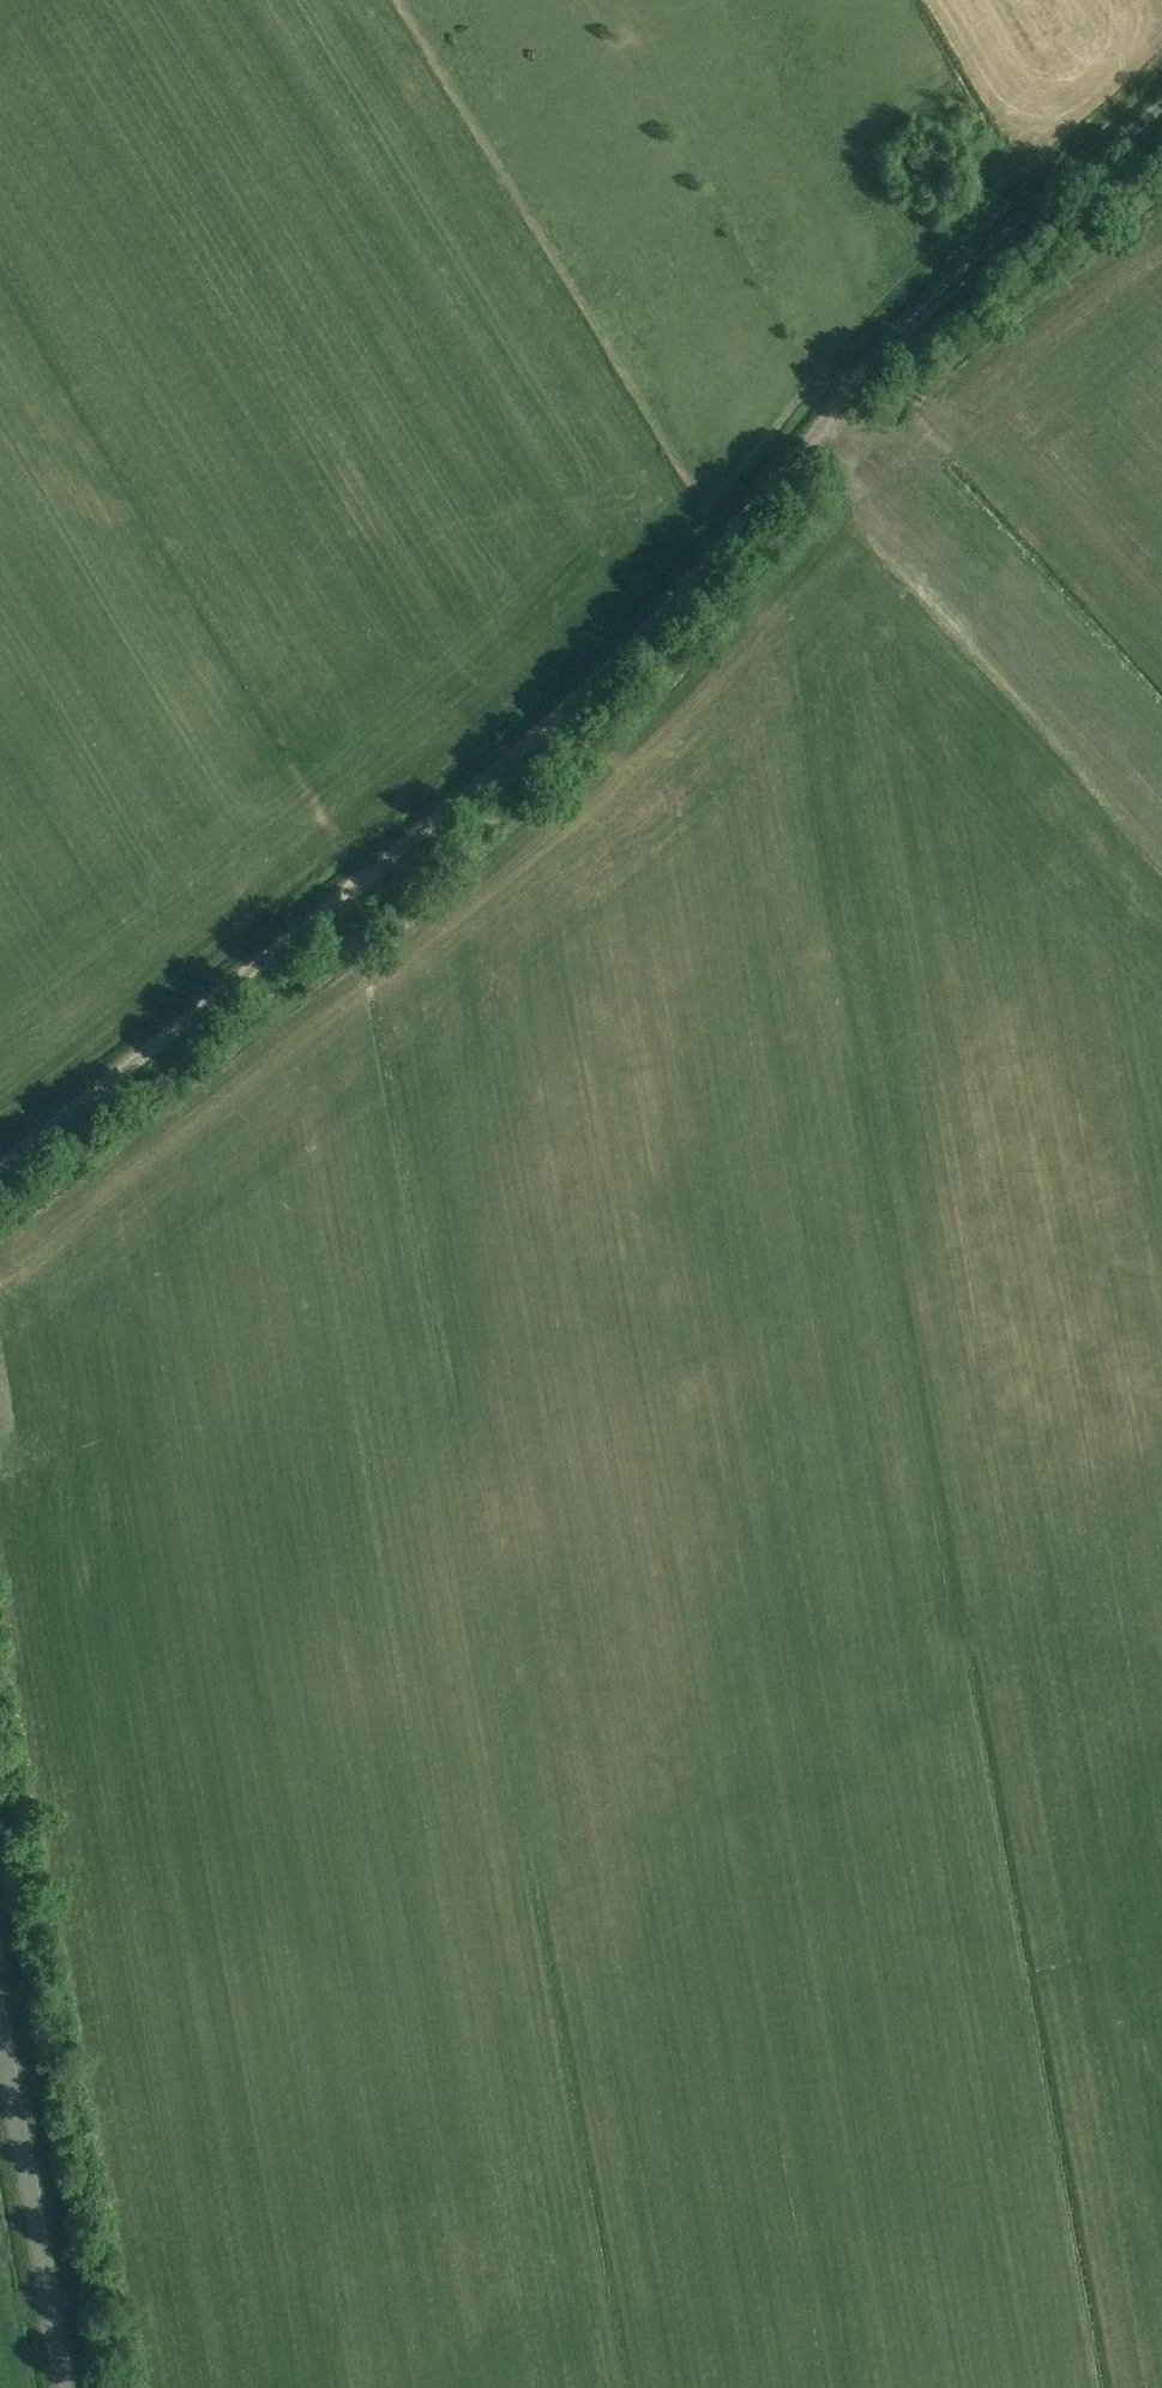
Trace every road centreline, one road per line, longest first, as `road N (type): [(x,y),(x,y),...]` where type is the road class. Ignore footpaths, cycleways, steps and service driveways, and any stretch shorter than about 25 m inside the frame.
road 1 (track): [(1161,108),(865,378),(563,714),(0,1165)]
road 2 (unclassified): [(0,2018),(69,2387)]

